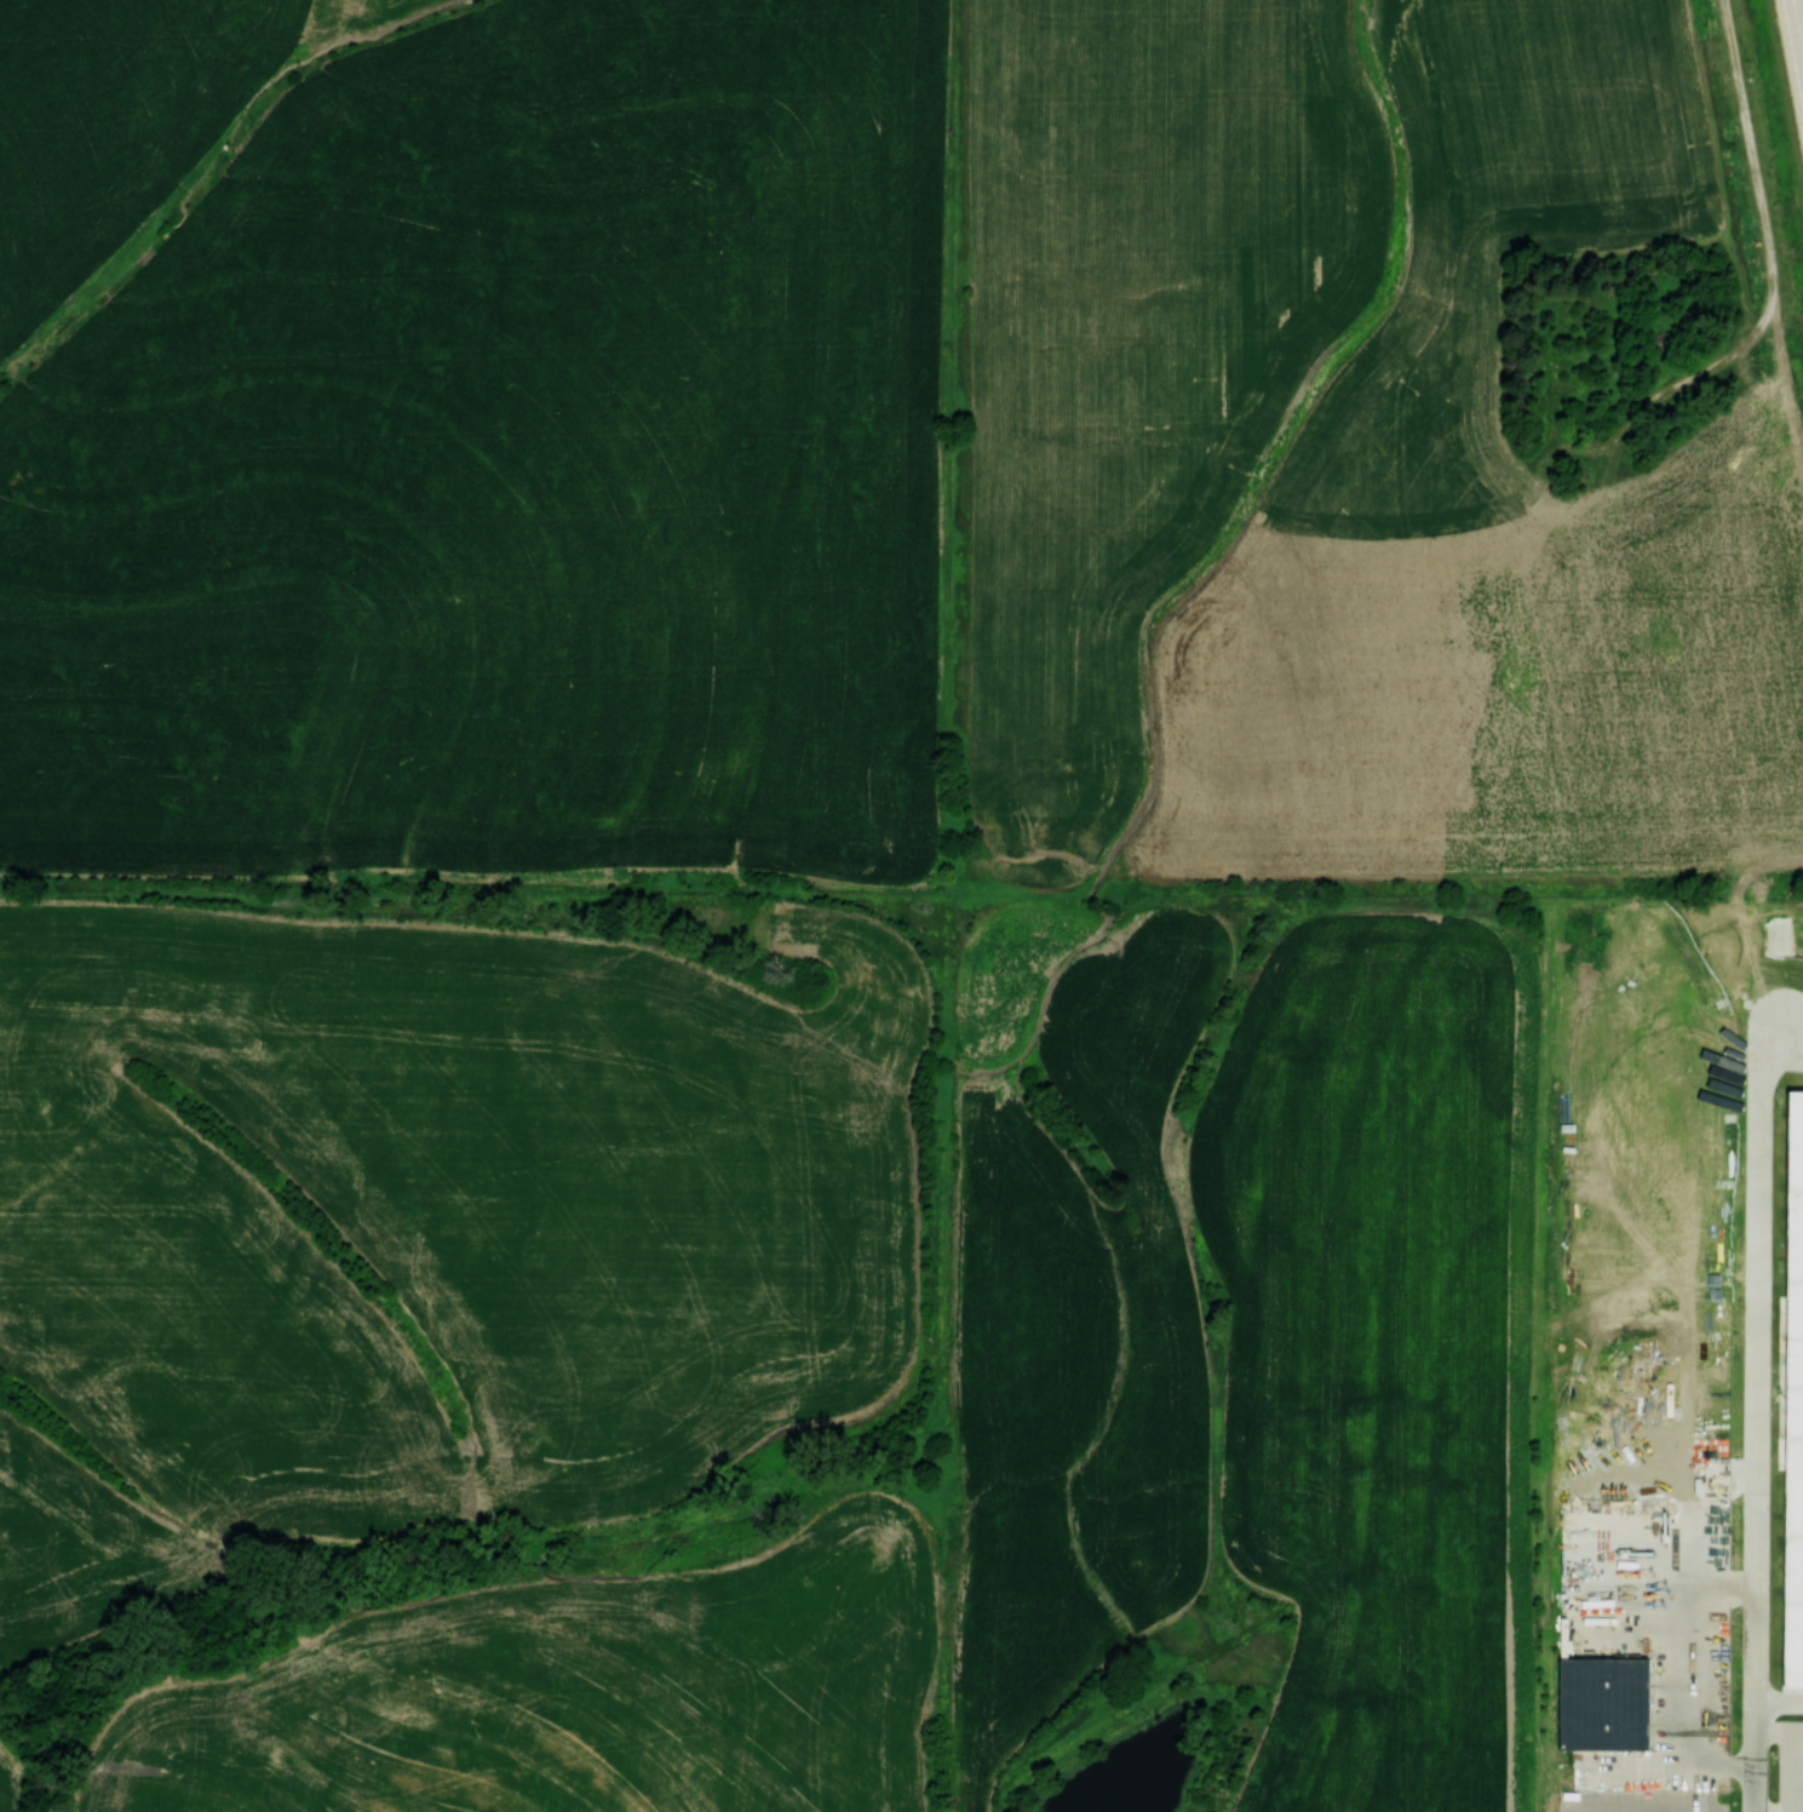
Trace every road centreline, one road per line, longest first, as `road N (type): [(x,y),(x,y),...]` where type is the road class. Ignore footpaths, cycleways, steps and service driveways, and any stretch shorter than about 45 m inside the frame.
road 1 (residential): [(1752,1811),(1756,1066),(1786,1017)]

